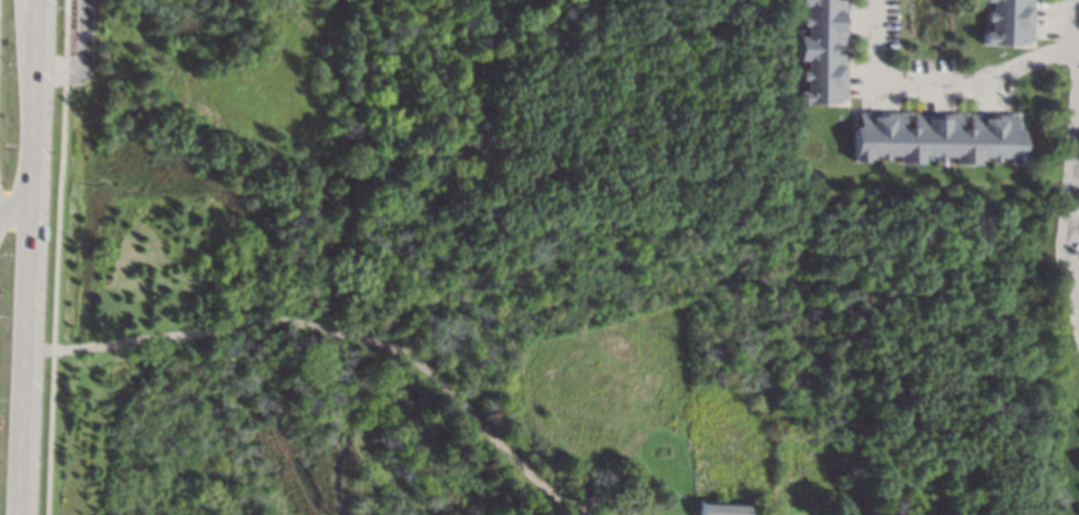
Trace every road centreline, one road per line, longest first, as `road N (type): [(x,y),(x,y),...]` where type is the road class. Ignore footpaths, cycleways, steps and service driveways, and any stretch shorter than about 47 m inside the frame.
road 1 (primary): [(23,514),(38,0)]
road 2 (primary): [(33,120),(21,0)]

